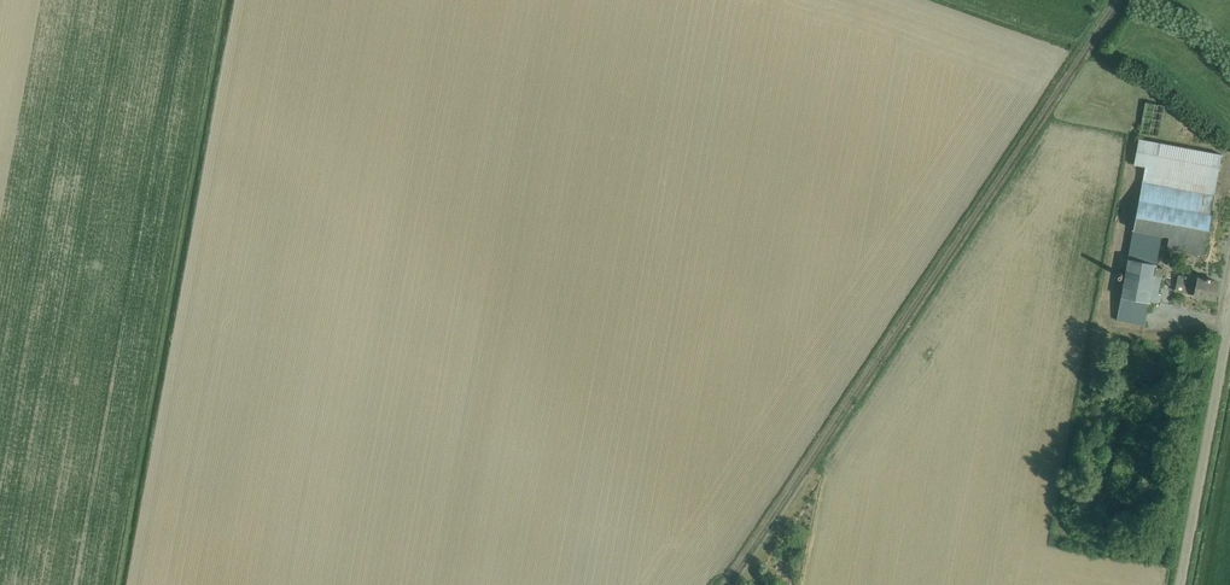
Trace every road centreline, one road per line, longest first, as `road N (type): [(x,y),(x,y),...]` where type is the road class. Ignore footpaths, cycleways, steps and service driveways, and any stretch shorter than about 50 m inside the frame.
road 1 (unclassified): [(1178,584),(1229,308)]

